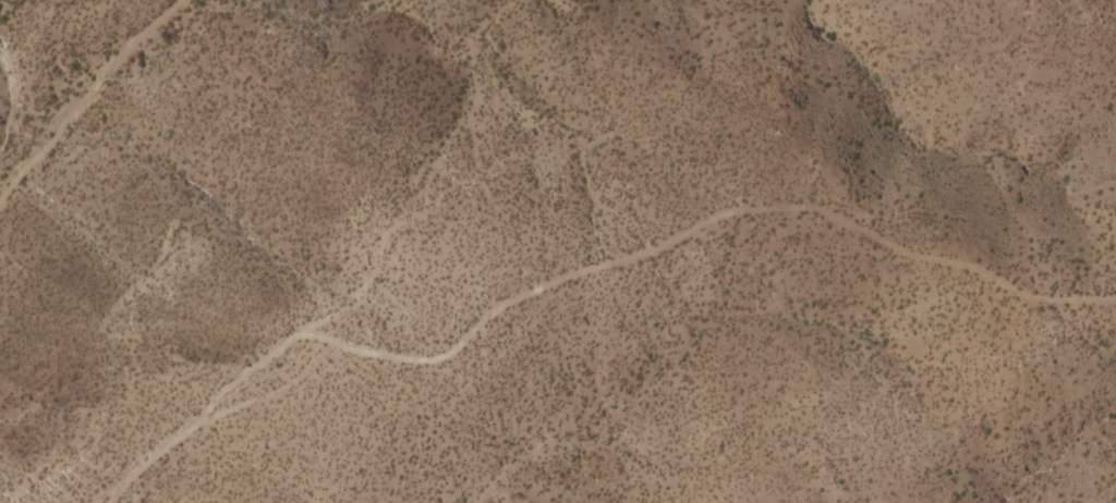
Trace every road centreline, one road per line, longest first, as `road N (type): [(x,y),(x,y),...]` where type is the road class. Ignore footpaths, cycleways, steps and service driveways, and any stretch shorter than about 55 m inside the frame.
road 1 (track): [(99,502),(207,416),(270,396),(328,340),(397,358),(441,357),(495,306),(737,210),(826,211),(896,248),(963,265),(1016,293),(1081,300),(1115,295)]
road 2 (track): [(181,0),(117,51),(0,196)]
road 3 (track): [(328,340),(298,333),(353,305),(383,234),(418,213)]

